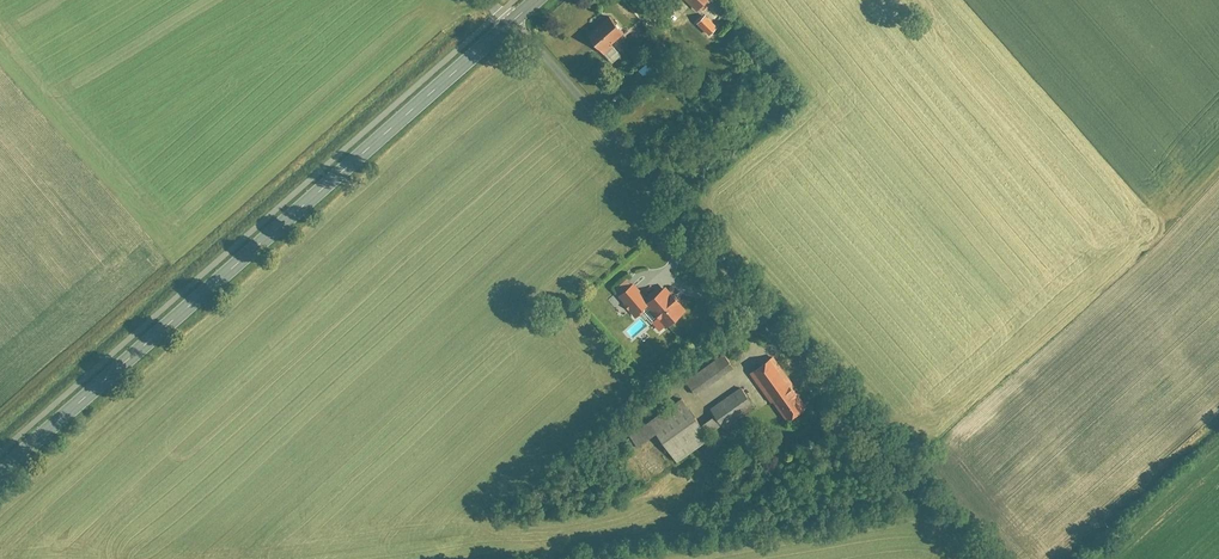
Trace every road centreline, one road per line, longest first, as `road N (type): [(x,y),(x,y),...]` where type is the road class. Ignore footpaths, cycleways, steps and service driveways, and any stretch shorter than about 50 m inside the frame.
road 1 (tertiary): [(0,474),(506,25)]
road 2 (unclassified): [(506,25),(817,374)]
road 3 (track): [(817,374),(990,558)]

